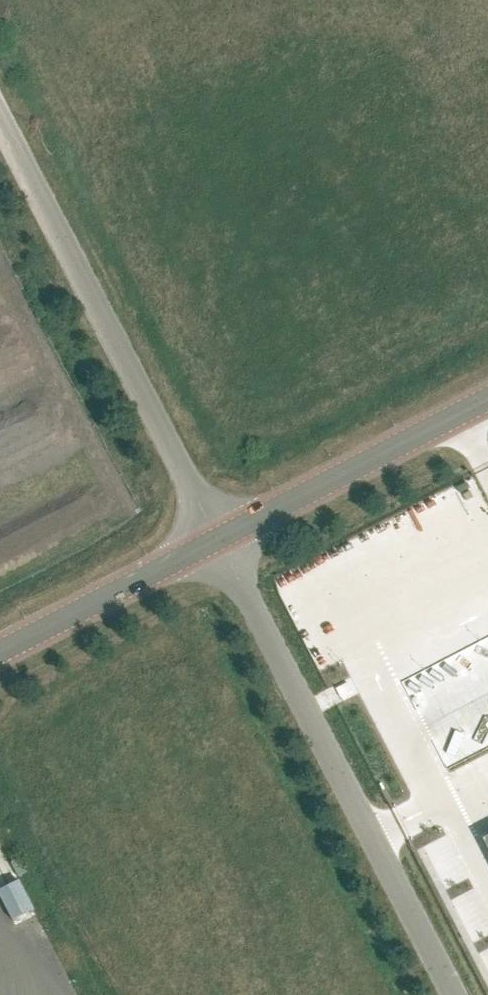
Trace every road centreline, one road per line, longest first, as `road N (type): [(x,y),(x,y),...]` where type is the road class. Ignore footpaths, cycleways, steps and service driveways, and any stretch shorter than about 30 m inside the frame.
road 1 (unclassified): [(219,538),(454,994)]
road 2 (unclassified): [(0,120),(219,538)]
road 3 (tertiary): [(219,538),(487,399)]
road 4 (tertiary): [(0,652),(219,538)]

